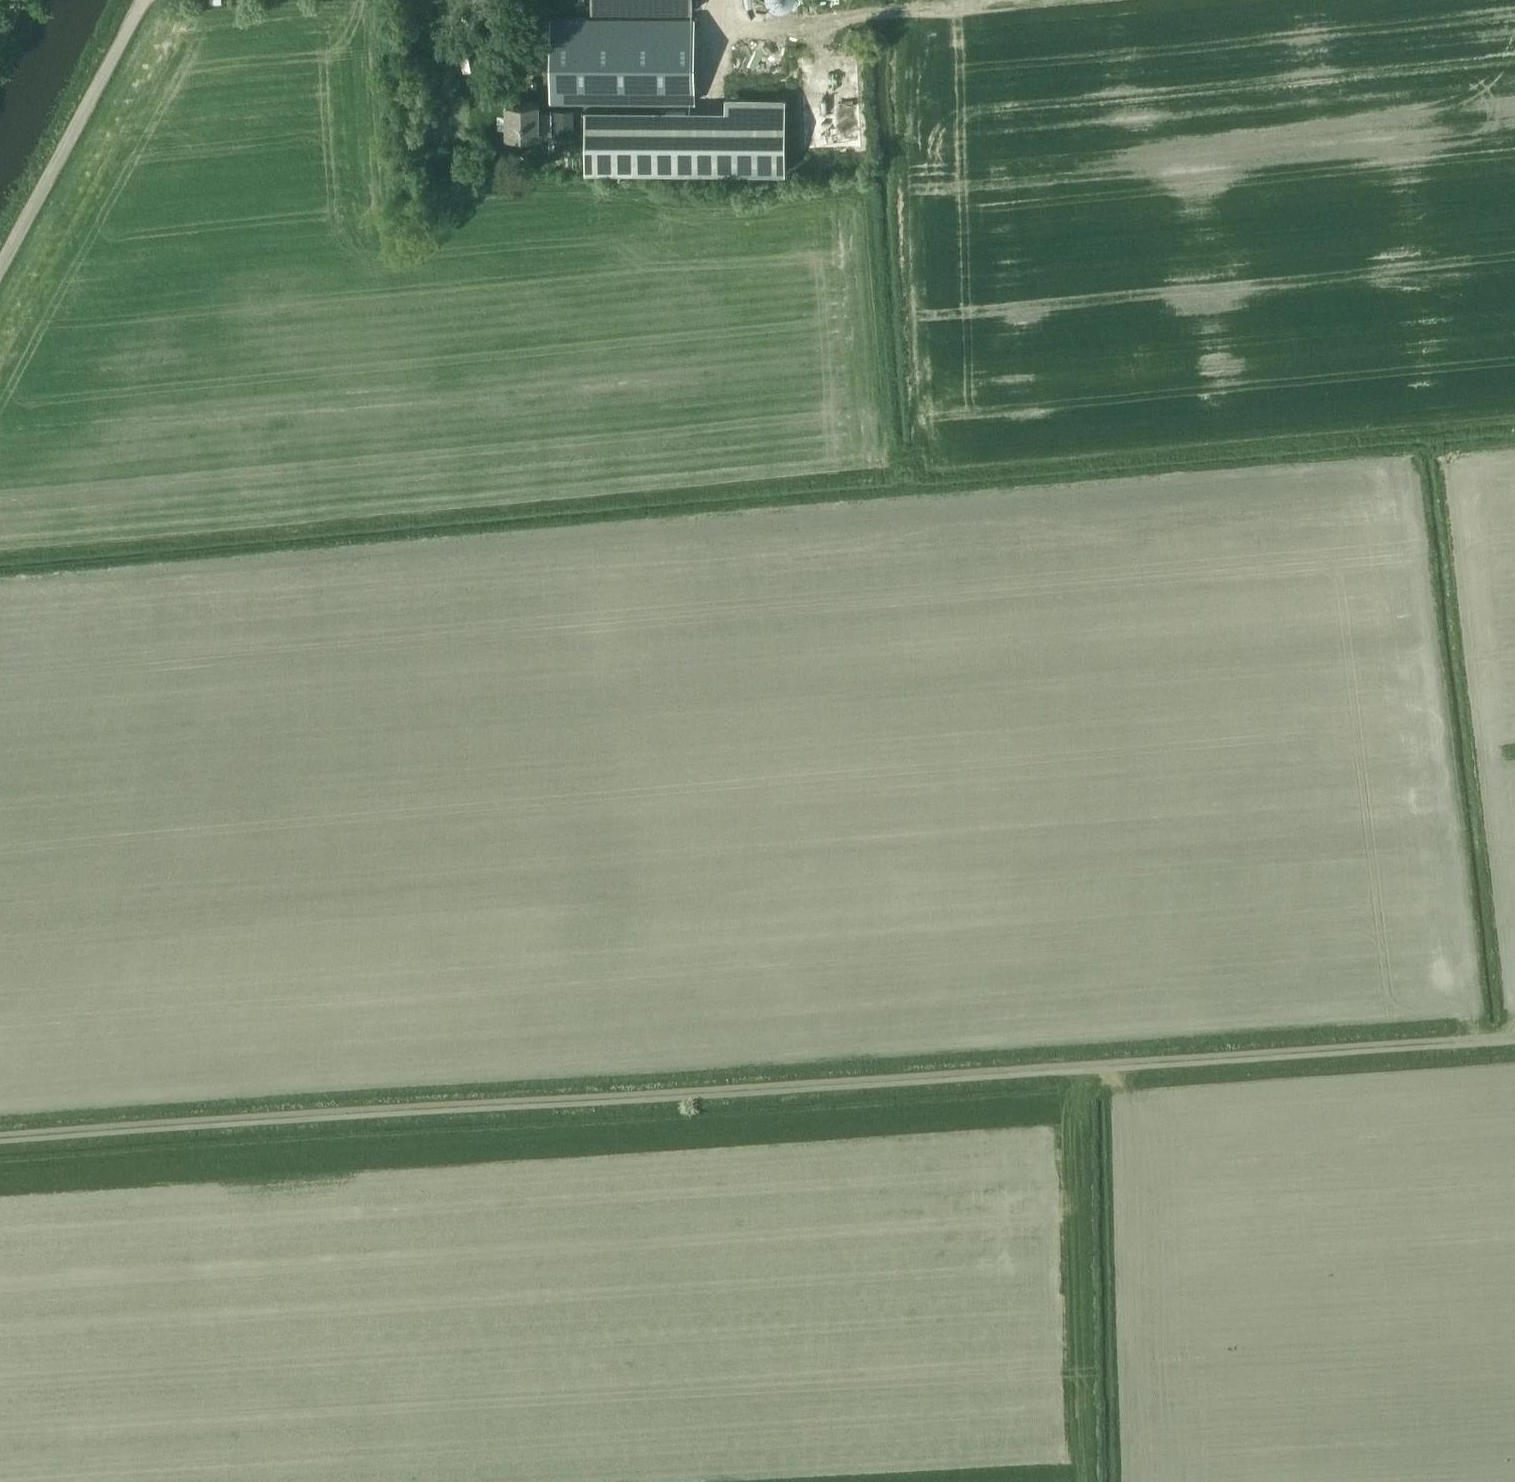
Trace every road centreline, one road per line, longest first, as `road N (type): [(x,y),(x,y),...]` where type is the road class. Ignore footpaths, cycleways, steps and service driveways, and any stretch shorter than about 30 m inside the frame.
road 1 (track): [(0,1141),(1514,1036)]
road 2 (unclassified): [(0,268),(145,0)]

